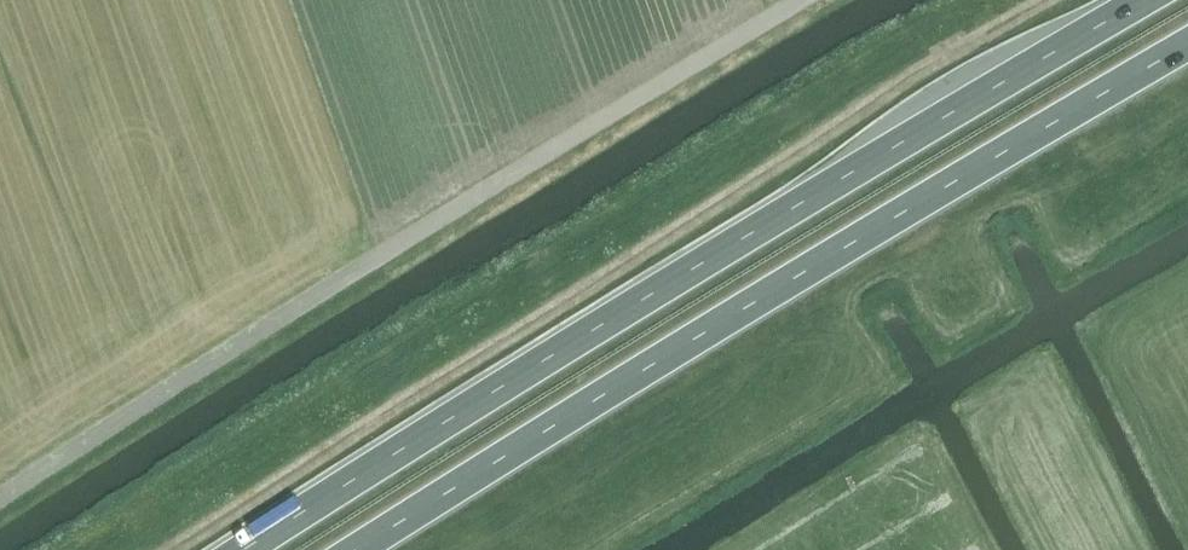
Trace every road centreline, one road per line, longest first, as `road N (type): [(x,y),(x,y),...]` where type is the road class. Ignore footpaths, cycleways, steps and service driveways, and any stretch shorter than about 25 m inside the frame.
road 1 (trunk): [(1143,0),(691,269),(243,549)]
road 2 (trunk): [(357,549),(1187,45)]

